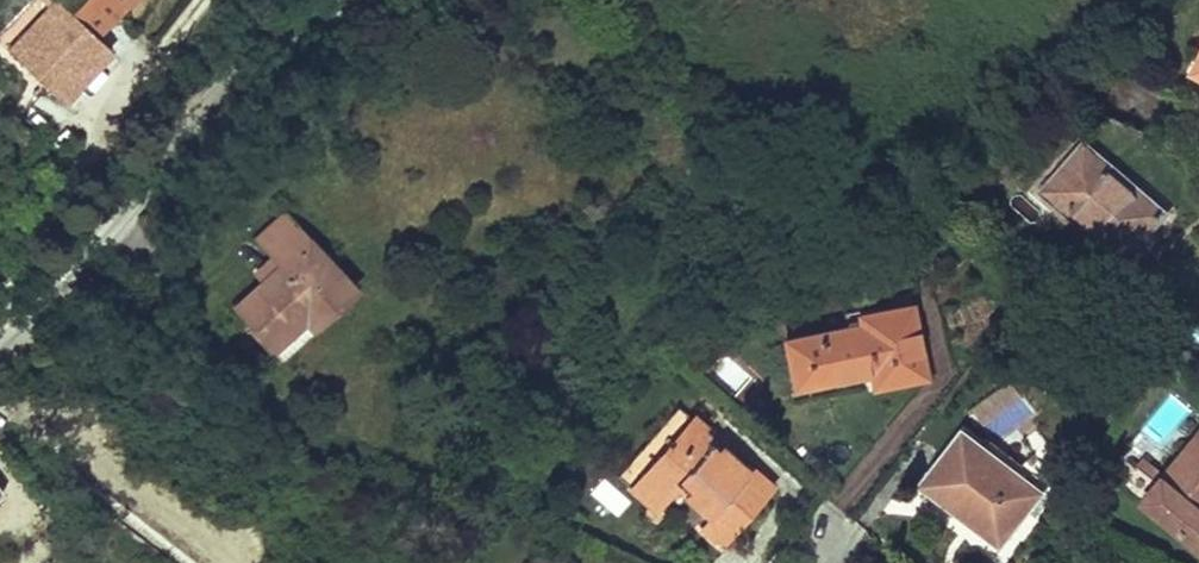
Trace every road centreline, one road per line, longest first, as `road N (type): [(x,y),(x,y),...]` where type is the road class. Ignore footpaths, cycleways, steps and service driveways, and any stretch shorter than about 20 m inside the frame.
road 1 (residential): [(0,346),(210,115),(362,0)]

